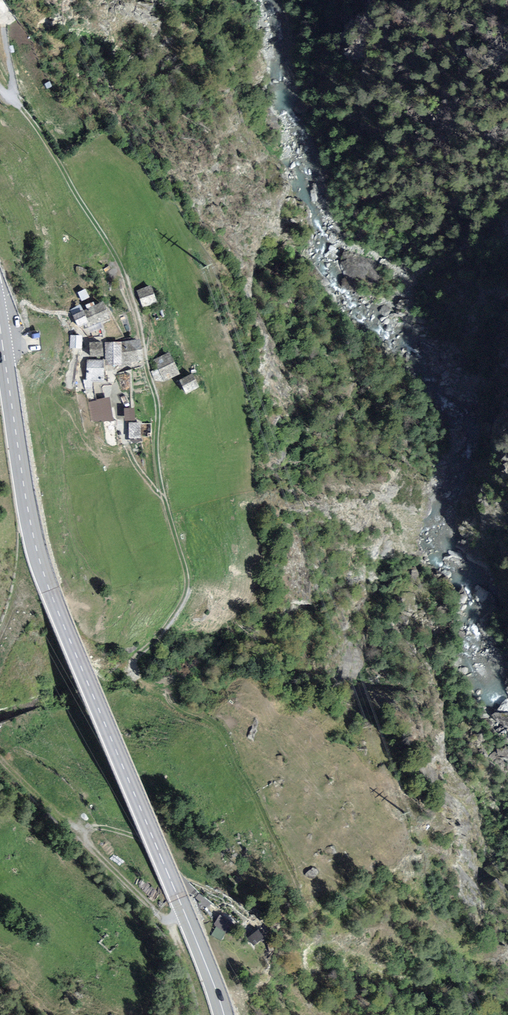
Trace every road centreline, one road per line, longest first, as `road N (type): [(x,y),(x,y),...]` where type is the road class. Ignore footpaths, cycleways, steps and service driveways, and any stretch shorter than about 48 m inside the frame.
road 1 (secondary): [(0,327),(44,575),(224,1014)]
road 2 (track): [(146,366),(157,401),(161,485),(187,581),(173,617),(132,667),(140,681),(166,693)]
road 3 (track): [(0,66),(119,262),(146,366)]
road 4 (track): [(186,916),(158,915),(87,835),(99,827),(125,832),(177,870)]

